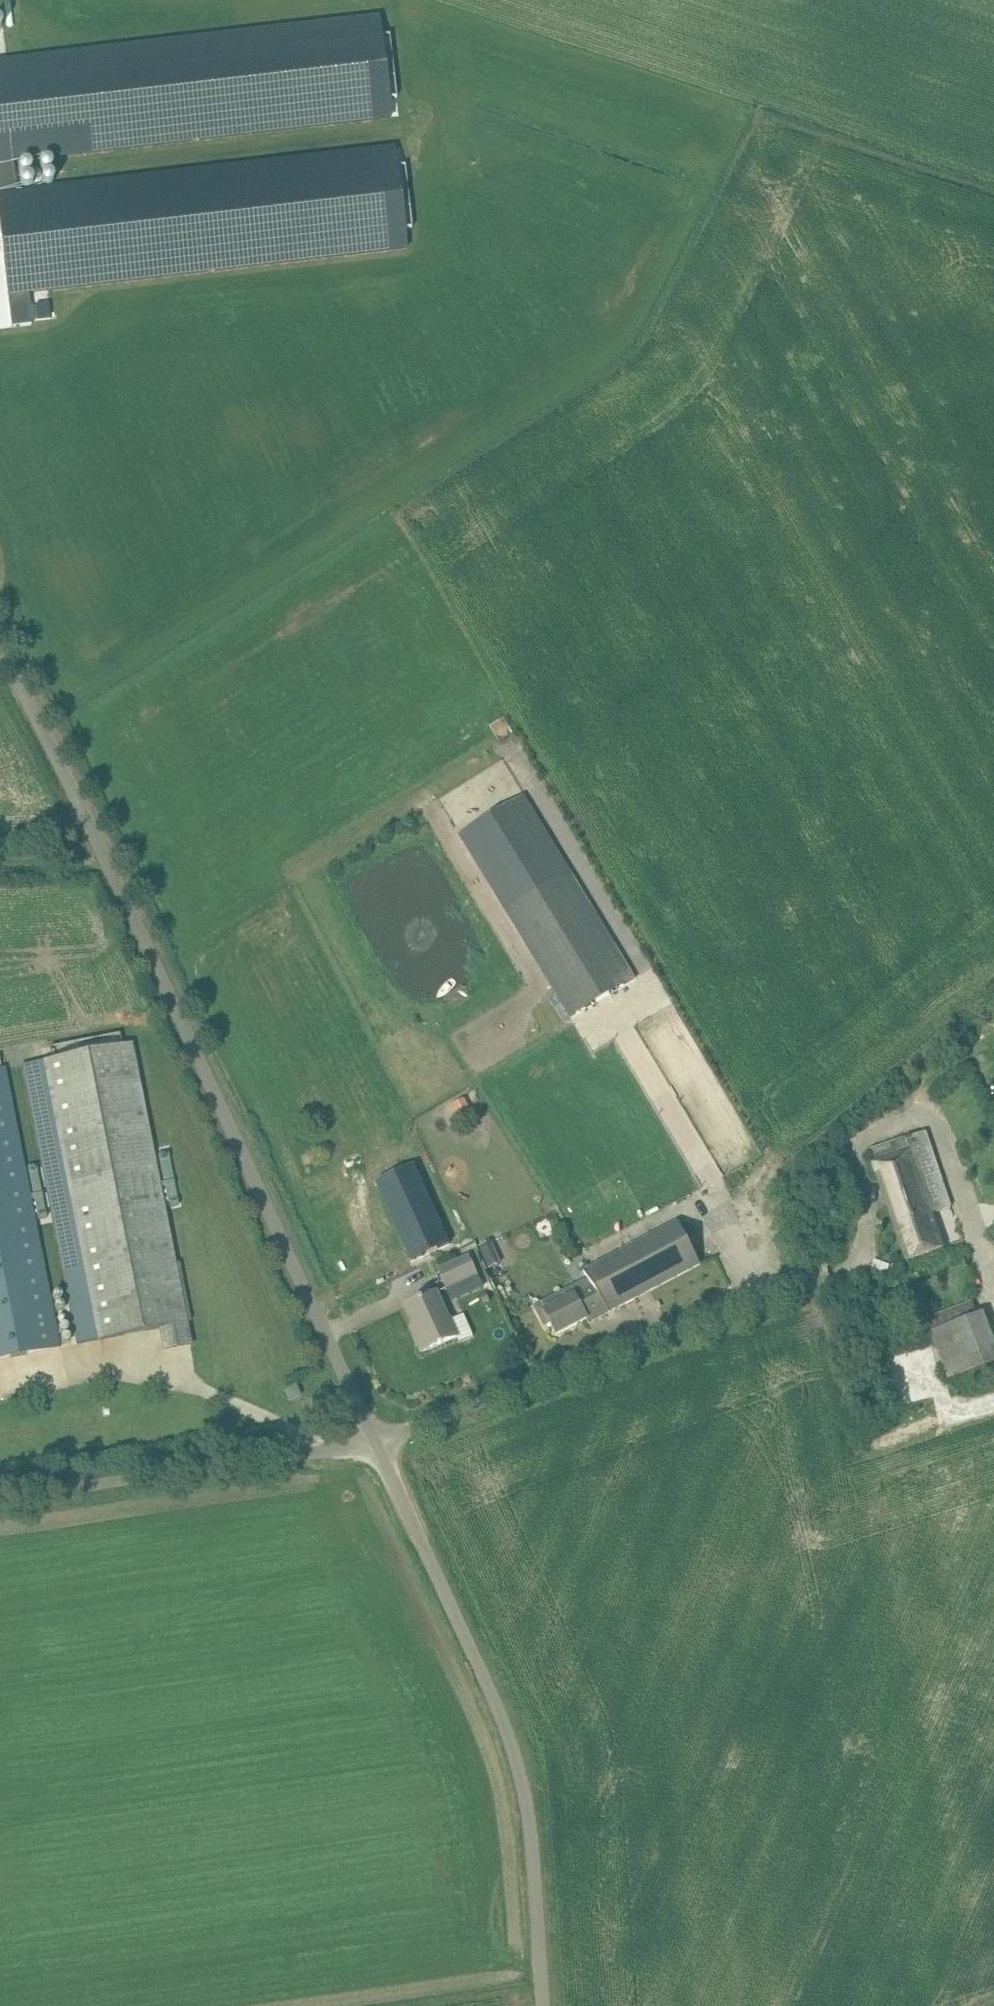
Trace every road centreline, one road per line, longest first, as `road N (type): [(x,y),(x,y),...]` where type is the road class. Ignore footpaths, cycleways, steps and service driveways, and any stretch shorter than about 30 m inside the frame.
road 1 (unclassified): [(376,1444),(136,921),(0,648)]
road 2 (unclassified): [(541,2005),(527,1815),(488,1690),(376,1444)]
road 3 (unclassified): [(0,1499),(376,1444)]

